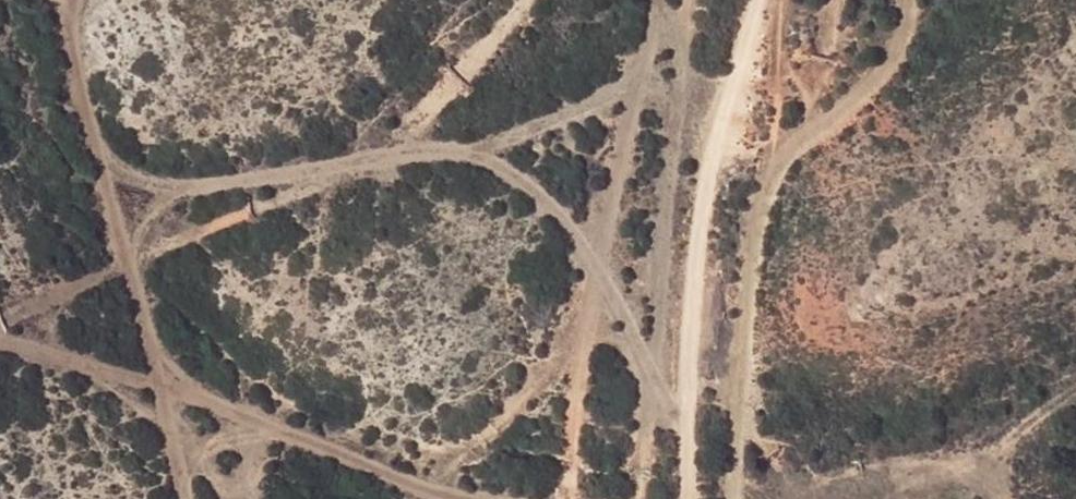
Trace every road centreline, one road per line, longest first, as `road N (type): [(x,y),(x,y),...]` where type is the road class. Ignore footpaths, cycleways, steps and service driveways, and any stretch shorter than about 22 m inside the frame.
road 1 (track): [(733,498),(765,161),(831,0)]
road 2 (track): [(750,0),(684,335),(686,498)]

